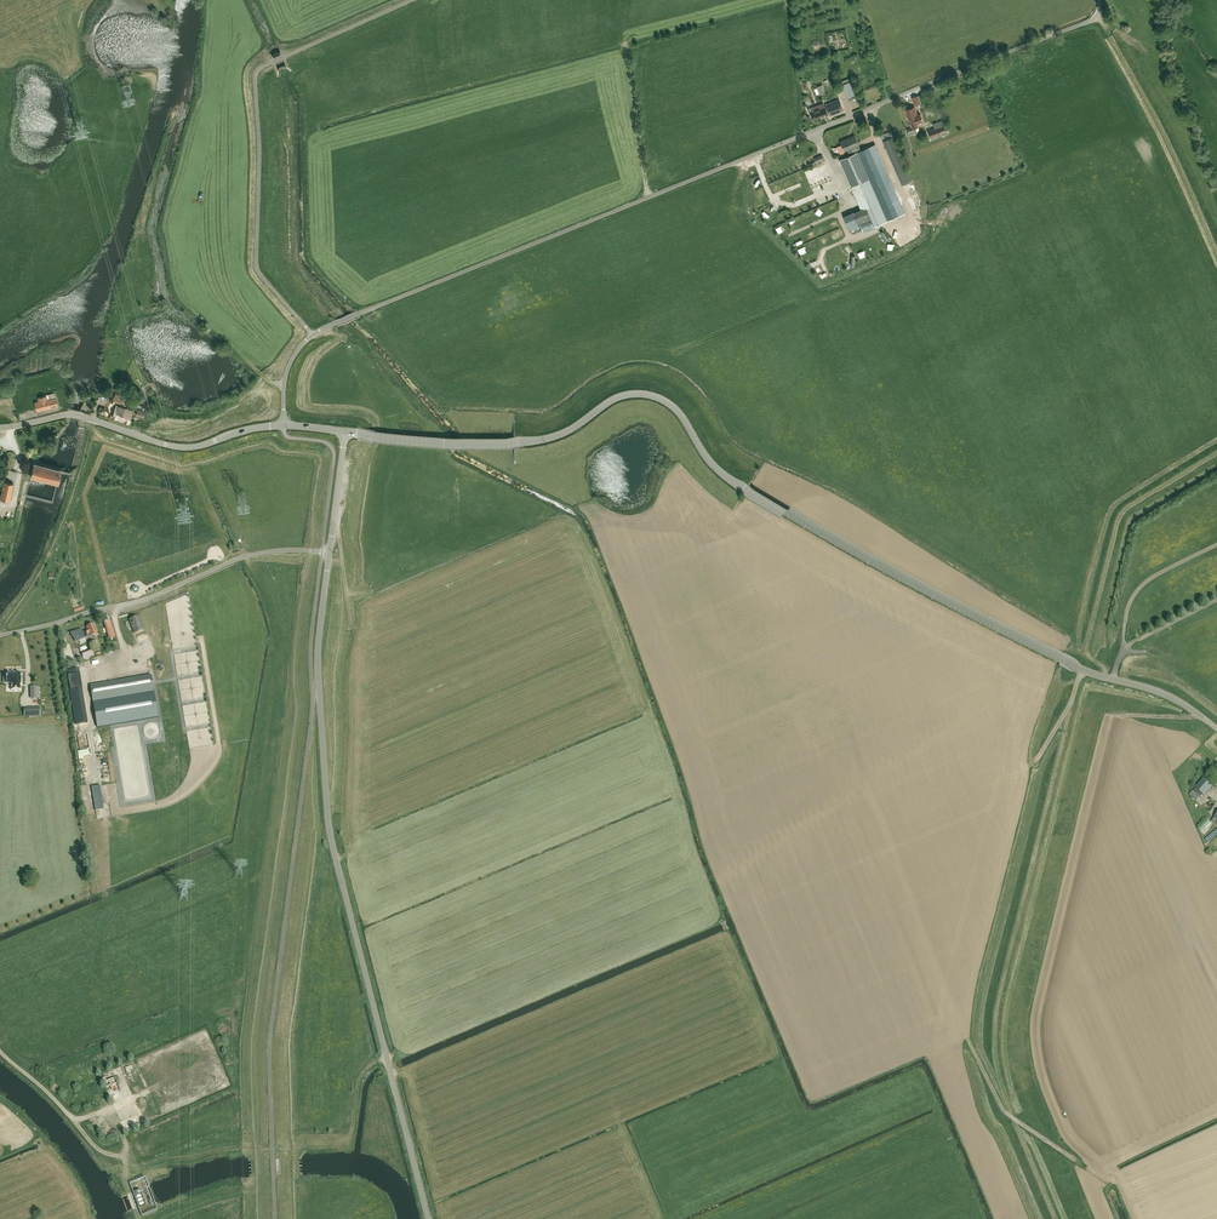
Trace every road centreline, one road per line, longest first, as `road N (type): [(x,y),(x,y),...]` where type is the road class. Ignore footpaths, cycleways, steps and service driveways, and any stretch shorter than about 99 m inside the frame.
road 1 (unclassified): [(283,425),(288,370),(321,329),(1093,20),(1100,0)]
road 2 (tertiary): [(345,432),(537,441),(572,429),(617,398),(653,396),(678,411),(710,461),(744,488),(1076,667)]
road 3 (tertiary): [(428,1218),(330,832),(318,656),(330,552)]
road 4 (unclassified): [(330,552),(254,554),(148,597),(0,637)]
road 5 (track): [(1114,680),(1086,649),(1117,519),(1216,452)]
road 6 (track): [(1216,251),(1155,115),(1096,16)]
road 7 (track): [(0,1052),(97,1149),(125,1152),(112,1113),(72,1118)]
road 8 (tertiary): [(69,413),(181,448),(283,425)]
road 9 (track): [(966,1038),(1002,1110),(1075,1160)]
road 10 (tertiary): [(1216,729),(1164,694),(1076,667)]
road 11 (tertiary): [(330,552),(345,432)]

